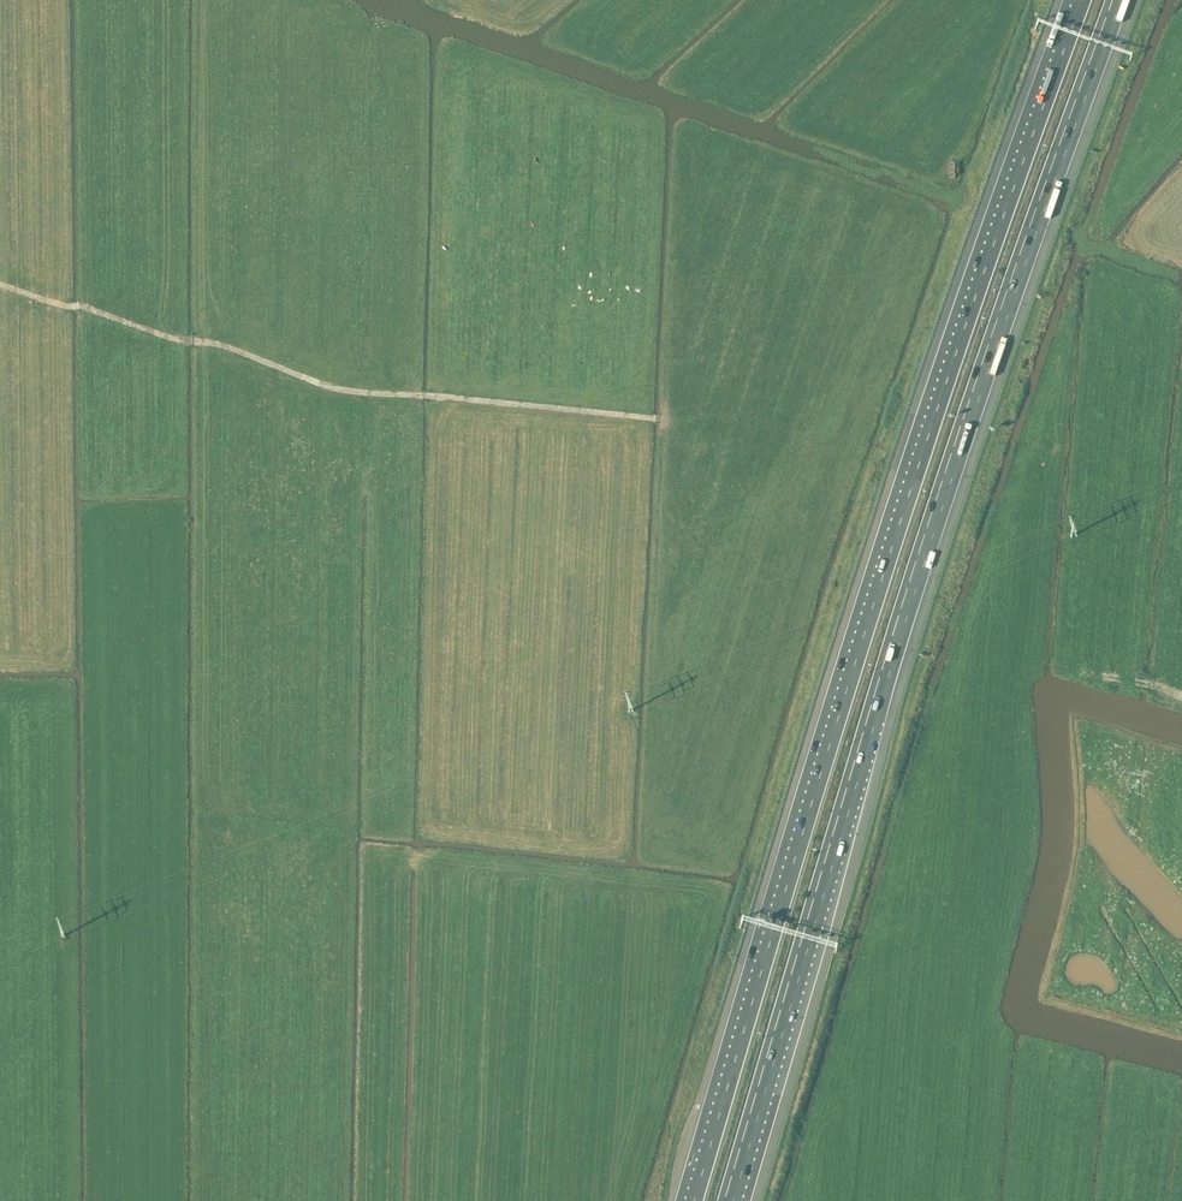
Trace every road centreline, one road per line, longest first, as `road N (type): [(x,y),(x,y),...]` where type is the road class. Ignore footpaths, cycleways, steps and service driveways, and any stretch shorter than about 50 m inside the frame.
road 1 (motorway): [(1083,0),(909,497),(695,1200)]
road 2 (motorway): [(729,1200),(932,526),(1116,0)]
road 3 (tertiary): [(1090,370),(1003,609),(851,1200)]
road 4 (track): [(666,418),(336,391),(219,347),(178,342),(0,286)]
road 5 (tertiary): [(1181,114),(1090,370)]
road 6 (unclassified): [(1090,370),(1153,467),(1181,477)]

